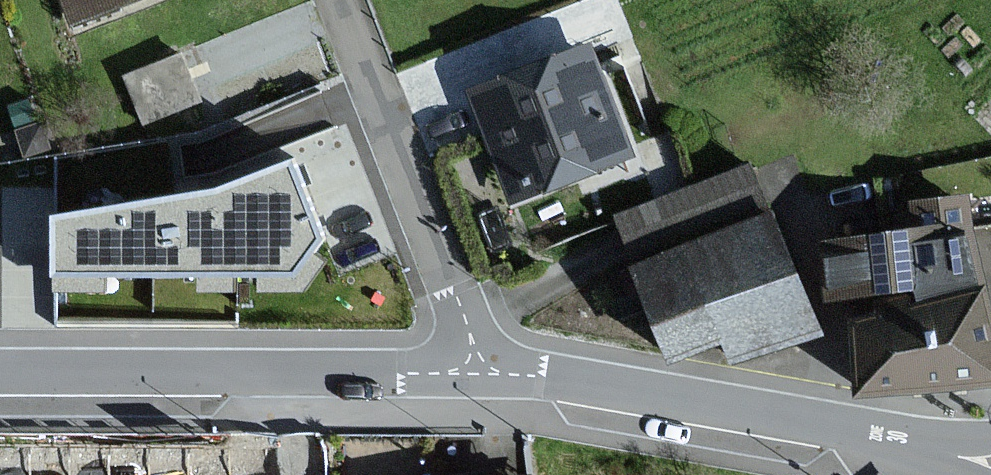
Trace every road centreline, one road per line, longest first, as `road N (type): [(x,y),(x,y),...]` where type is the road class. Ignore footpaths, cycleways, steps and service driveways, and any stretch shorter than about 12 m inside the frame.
road 1 (residential): [(990,459),(487,372)]
road 2 (residential): [(487,372),(0,373)]
road 3 (residential): [(487,372),(345,0)]

